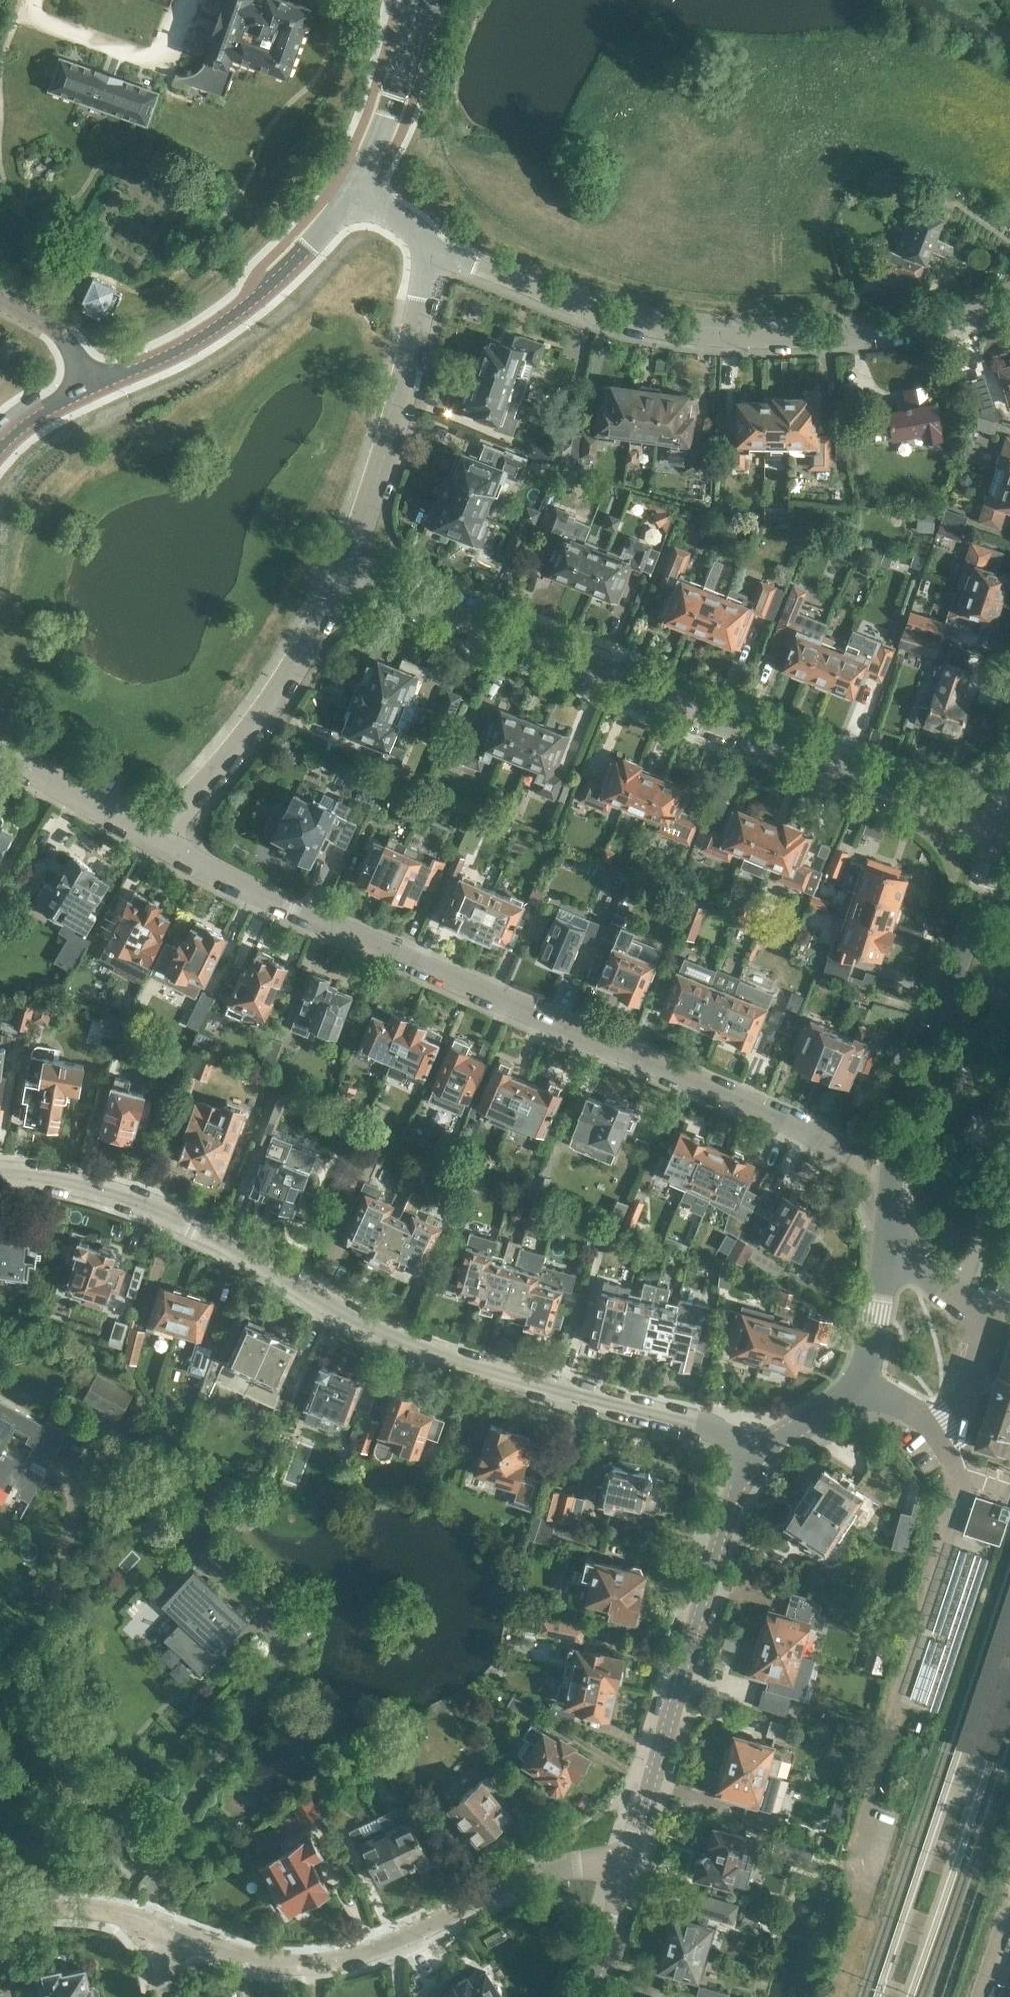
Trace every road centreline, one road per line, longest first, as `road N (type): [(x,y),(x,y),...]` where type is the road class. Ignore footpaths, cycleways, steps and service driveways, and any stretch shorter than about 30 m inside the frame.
road 1 (residential): [(757,1457),(719,1431),(503,1371),(344,1311),(195,1226),(89,1186),(0,1171)]
road 2 (residential): [(893,1179),(745,1101),(291,907),(156,839)]
road 3 (residential): [(998,833),(347,572)]
road 4 (residential): [(1009,305),(830,340),(737,343),(609,320),(428,250)]
road 5 (residential): [(629,1864),(734,1491),(757,1457)]
road 6 (residential): [(530,1875),(384,1947),(322,1965),(272,1963),(170,1929)]
road 7 (residential): [(893,1179),(998,833)]
road 8 (residential): [(347,572),(408,375),(428,250)]
road 9 (tertiary): [(91,385),(186,346),(255,297),(355,192)]
road 10 (residential): [(156,839),(274,703),(347,572)]
road 11 (residential): [(860,1380),(926,1421),(960,1407),(984,1336),(957,1304)]
road 12 (track): [(185,0),(167,50),(143,57),(31,15),(36,0)]
road 13 (tertiary): [(355,192),(403,76),(418,0)]
road 14 (residential): [(156,839),(0,749)]
road 15 (residential): [(170,1929),(97,1906),(0,1916)]
road 16 (residential): [(591,1996),(629,1864)]
road 17 (residential): [(860,1380),(888,1251)]
road 18 (residential): [(0,296),(62,336),(91,385)]
road 19 (residential): [(757,1457),(860,1380)]

